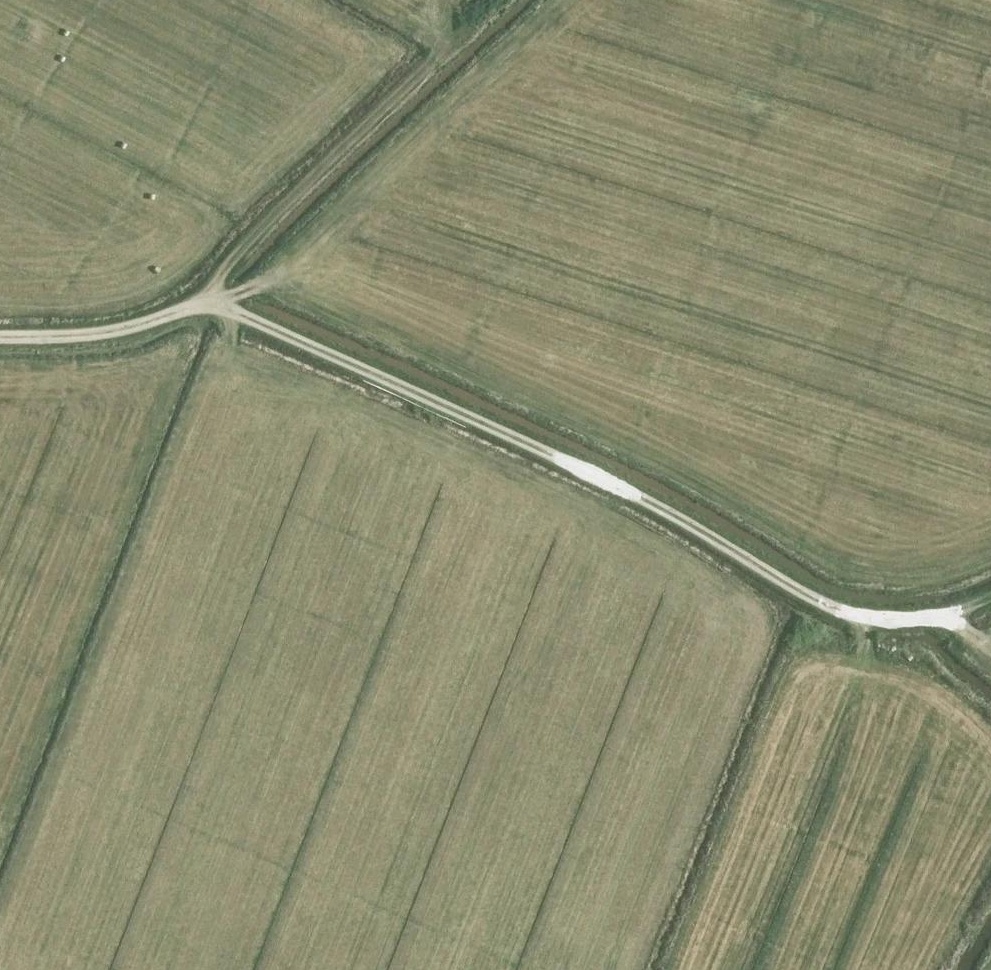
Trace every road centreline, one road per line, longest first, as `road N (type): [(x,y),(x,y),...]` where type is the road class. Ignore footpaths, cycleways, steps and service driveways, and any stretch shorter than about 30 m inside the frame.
road 1 (track): [(0,338),(99,336),(212,305),(626,497),(841,614),(927,623),(990,605)]

